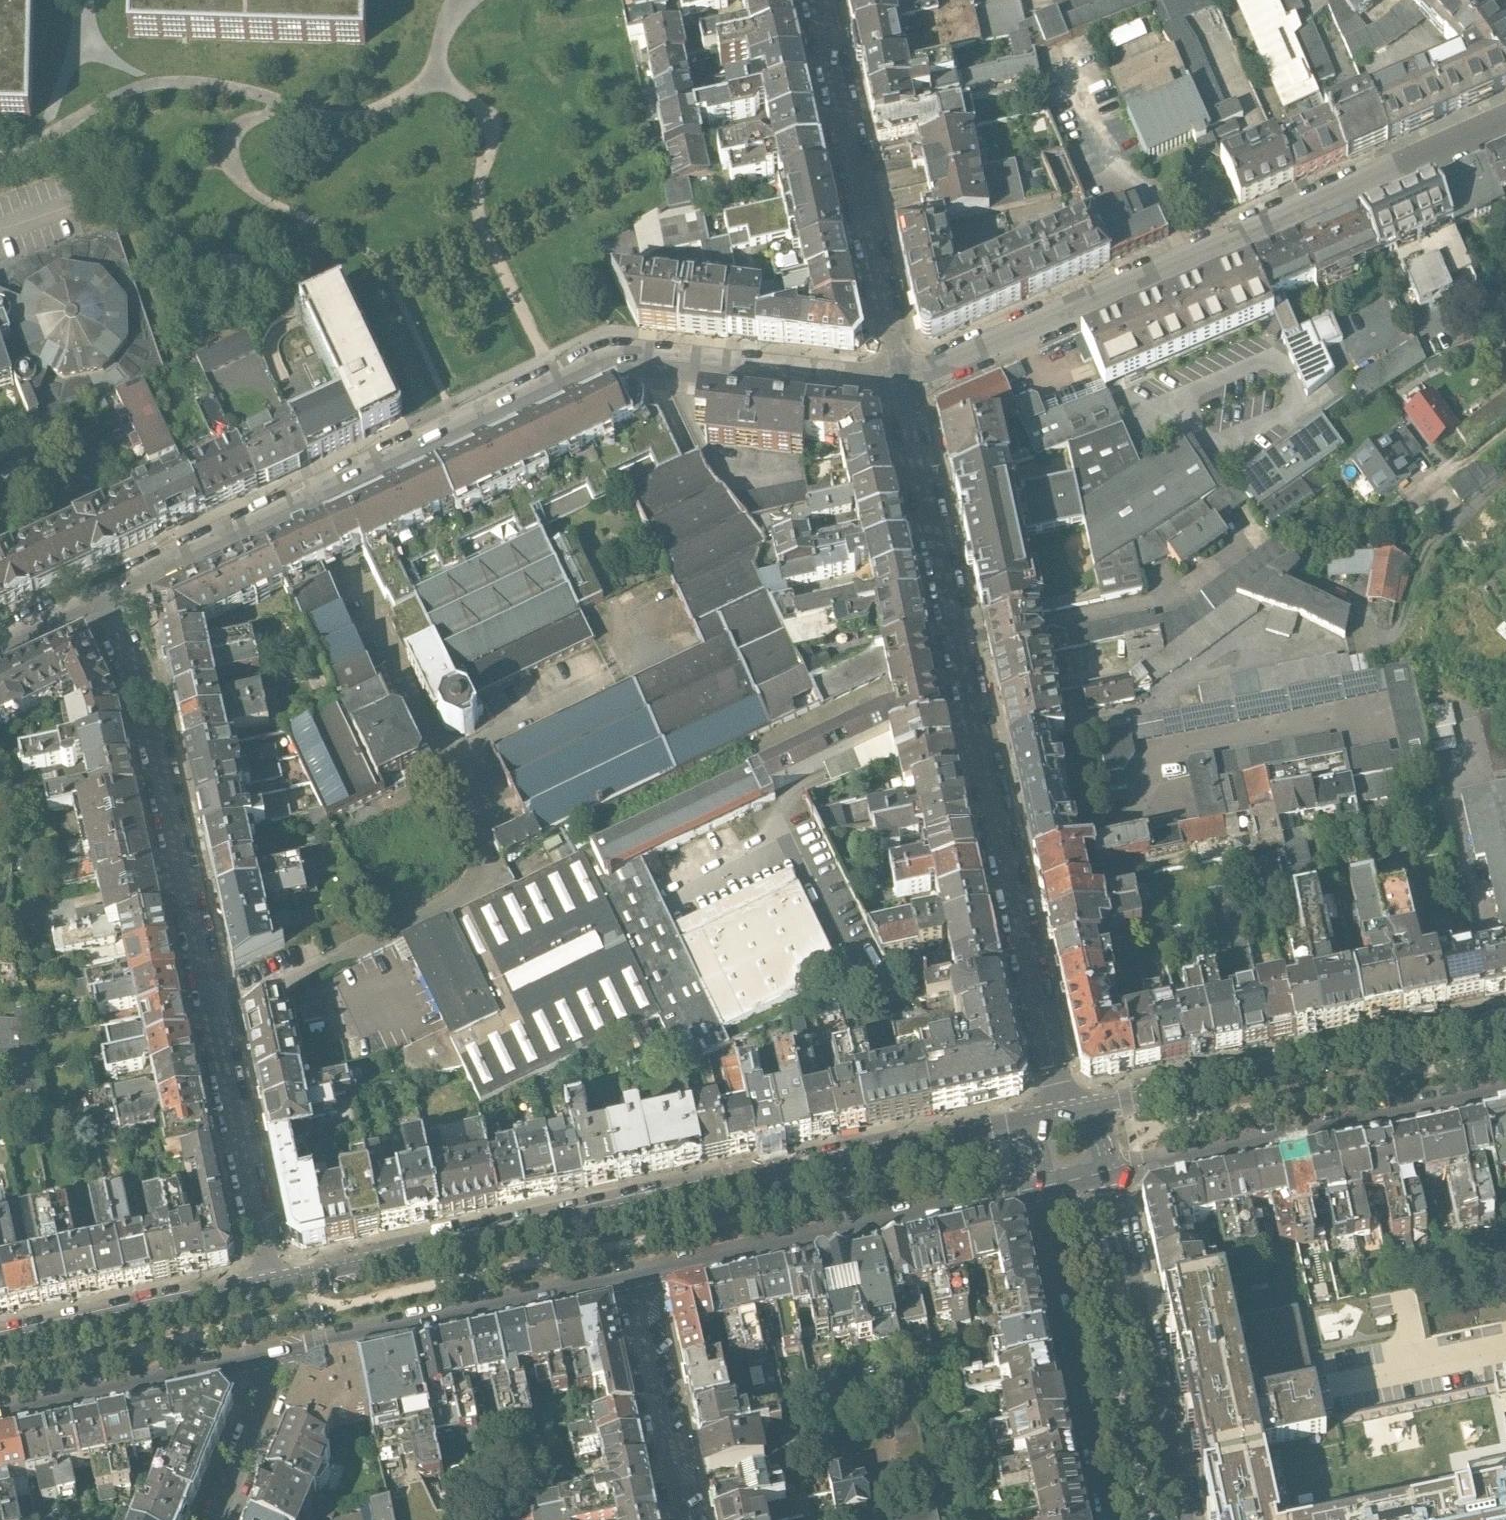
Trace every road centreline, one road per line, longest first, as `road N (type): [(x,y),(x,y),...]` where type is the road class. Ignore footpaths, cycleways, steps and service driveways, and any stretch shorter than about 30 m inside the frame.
road 1 (residential): [(905,384),(613,356),(102,595)]
road 2 (tertiary): [(1064,1114),(269,1285)]
road 3 (residential): [(1064,1114),(905,384)]
road 4 (residential): [(269,1285),(146,700),(102,595)]
road 5 (residential): [(1505,120),(905,384)]
road 6 (tertiary): [(1505,1018),(1064,1114)]
road 7 (tertiary): [(631,1276),(1047,1186)]
road 8 (tertiary): [(1108,1173),(1505,1086)]
road 9 (residential): [(905,384),(820,0)]
road 10 (tertiary): [(268,1354),(631,1276)]
road 11 (tertiary): [(1108,1173),(1187,1519)]
road 12 (tertiary): [(1047,1186),(1115,1519)]
road 13 (tertiary): [(269,1285),(0,1342)]
road 14 (tertiary): [(0,1411),(268,1354)]
road 15 (residential): [(683,1519),(631,1276)]
road 16 (residential): [(218,1519),(274,1380),(268,1354)]

